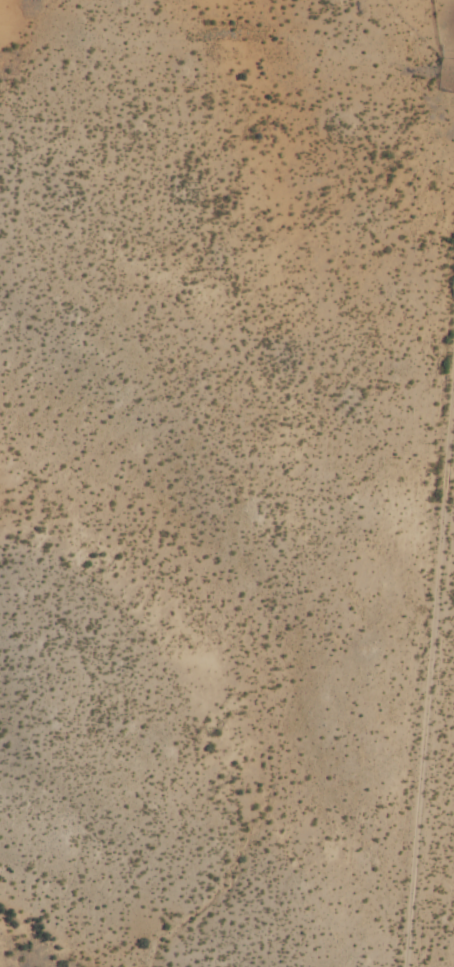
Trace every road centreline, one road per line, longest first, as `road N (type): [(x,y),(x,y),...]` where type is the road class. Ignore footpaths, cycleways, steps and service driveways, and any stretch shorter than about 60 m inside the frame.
road 1 (track): [(344,966),(453,118)]
road 2 (track): [(0,63),(453,27)]

